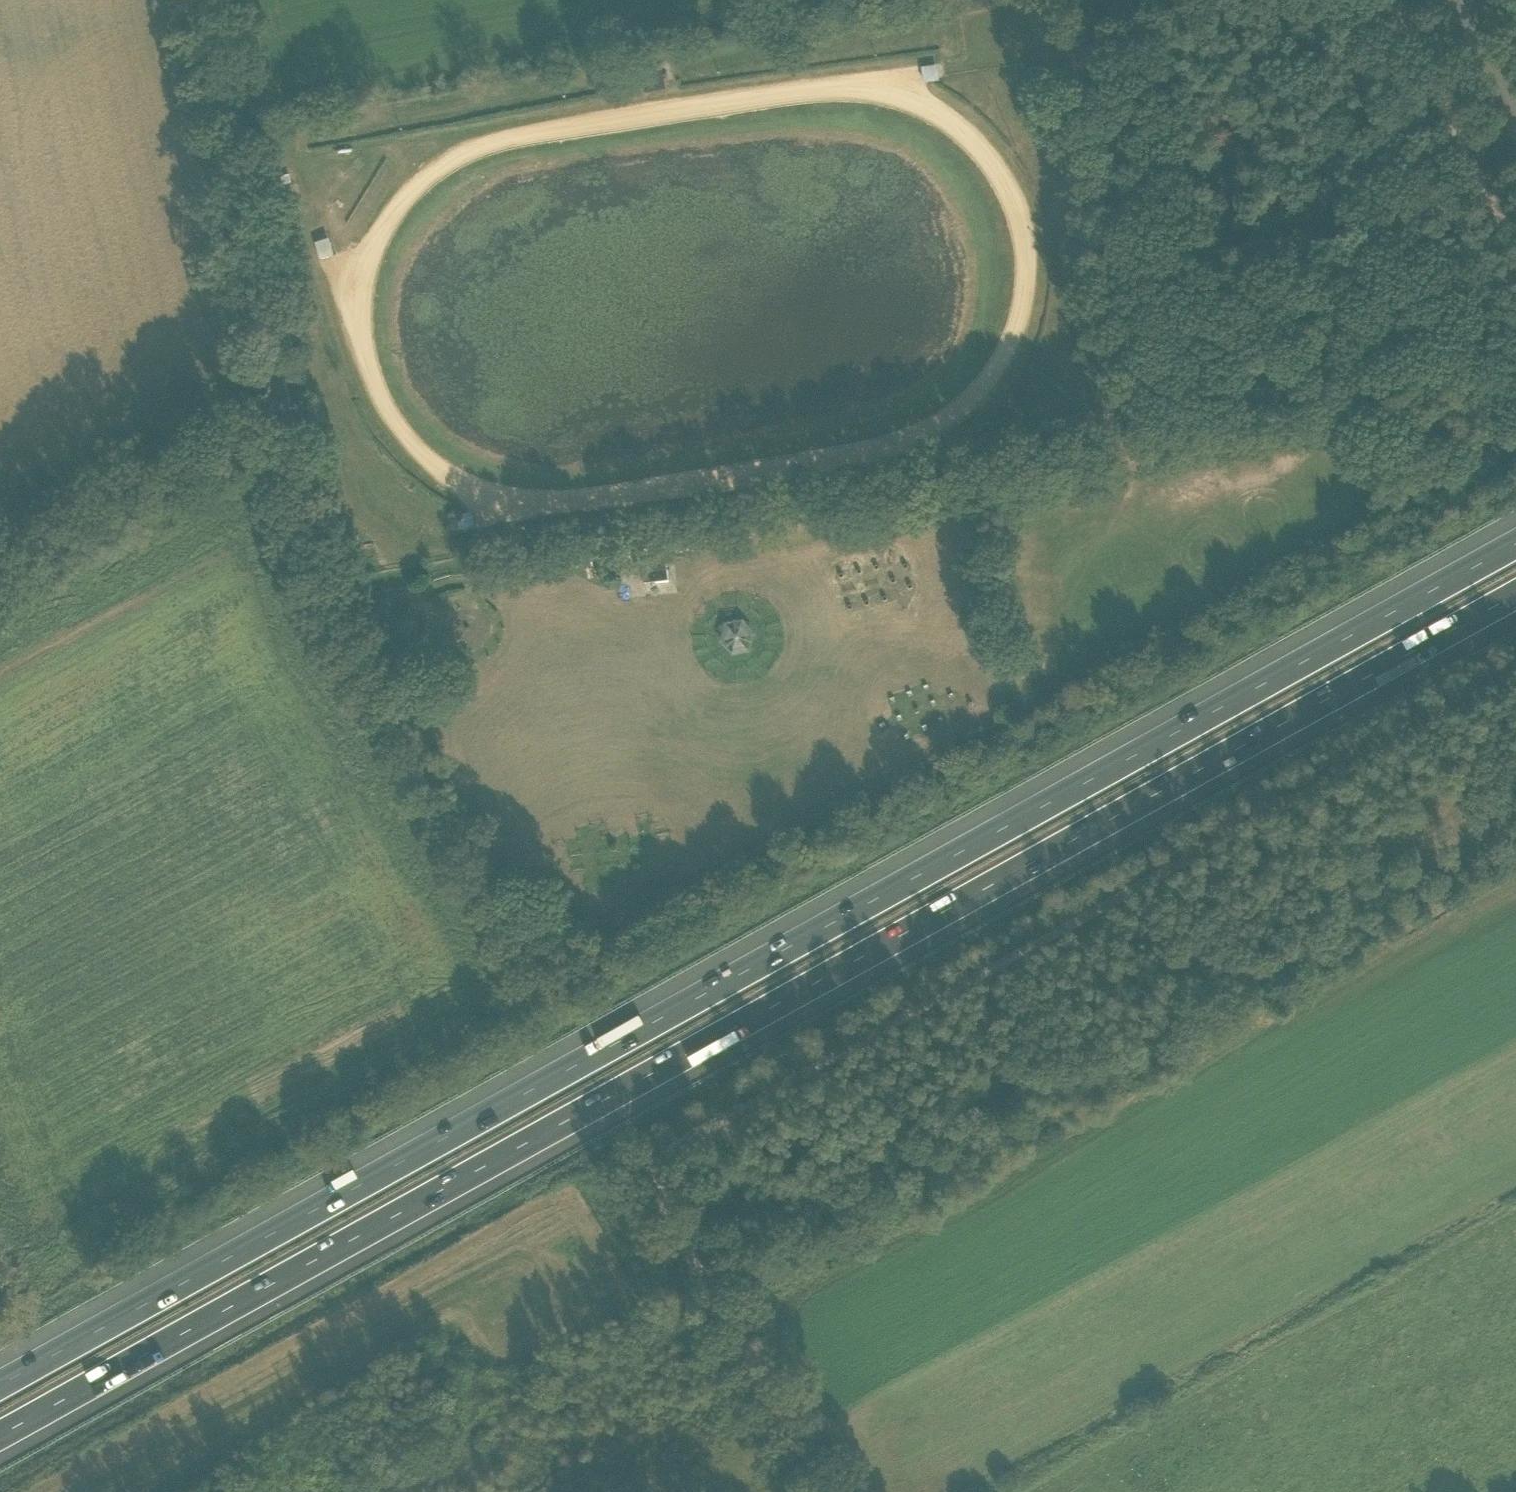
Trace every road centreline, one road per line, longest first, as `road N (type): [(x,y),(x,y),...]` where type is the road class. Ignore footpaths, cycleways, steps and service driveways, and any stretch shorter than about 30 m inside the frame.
road 1 (motorway): [(1515,543),(0,1384)]
road 2 (motorway): [(0,1434),(1515,595)]
road 3 (track): [(1515,675),(660,1155),(660,1196),(827,1491)]
road 4 (track): [(542,990),(346,646),(316,568),(203,0)]
road 5 (track): [(1515,334),(1480,363),(1371,381),(1295,457),(1150,484),(1123,460)]
road 6 (track): [(1381,0),(1515,243)]
road 7 (unclassified): [(1515,115),(1453,0)]

